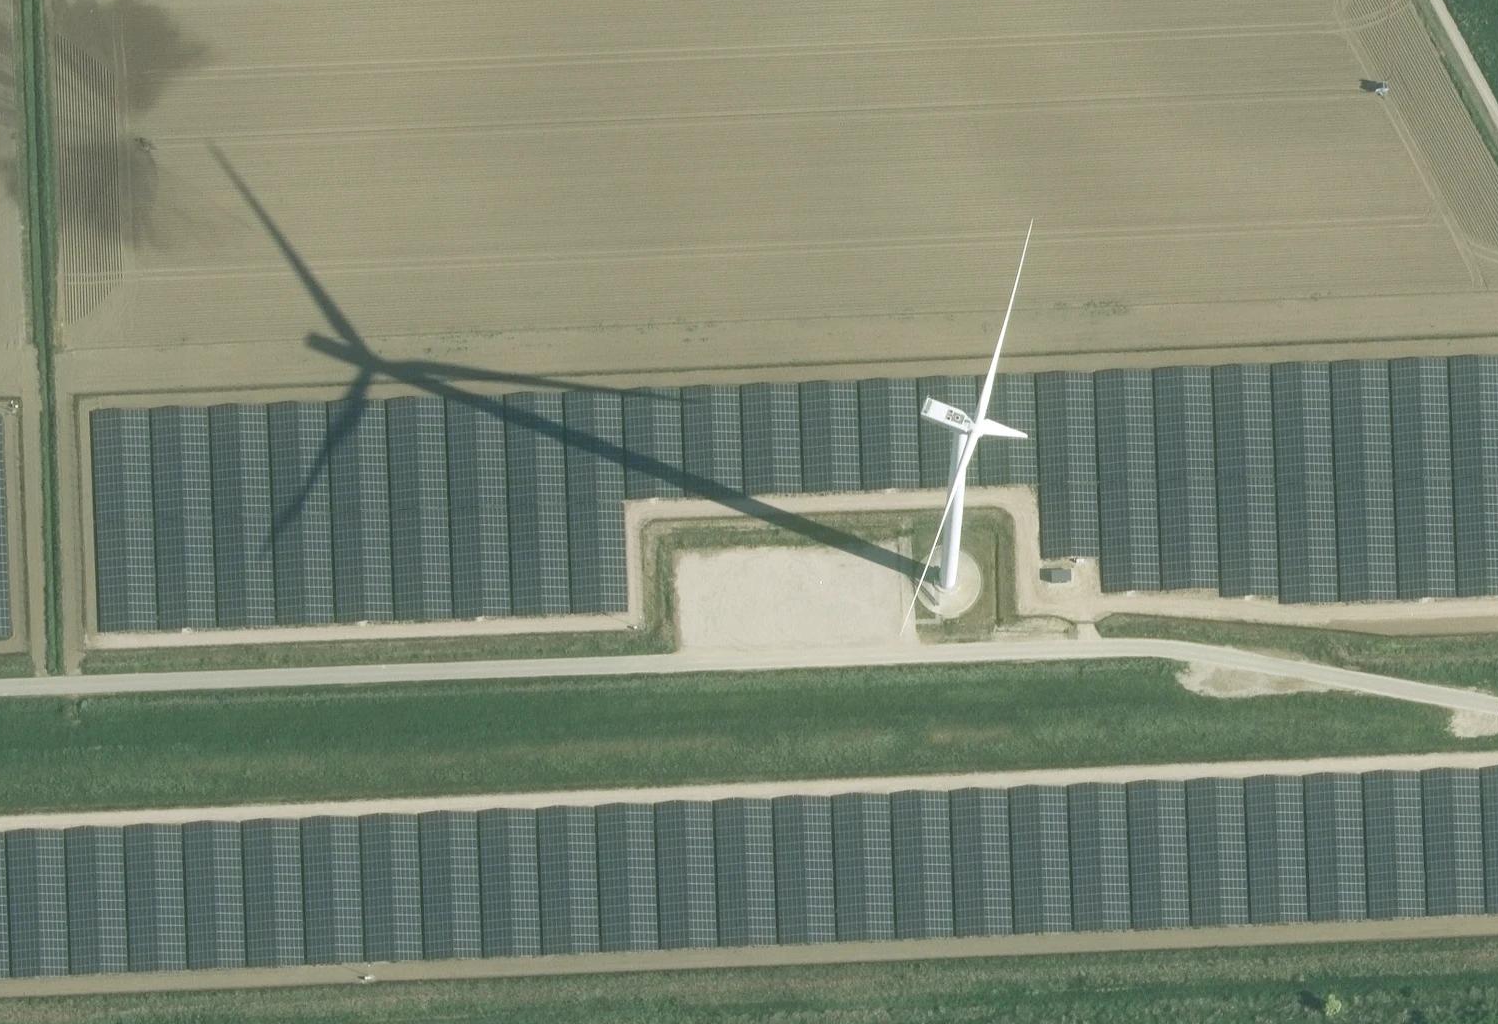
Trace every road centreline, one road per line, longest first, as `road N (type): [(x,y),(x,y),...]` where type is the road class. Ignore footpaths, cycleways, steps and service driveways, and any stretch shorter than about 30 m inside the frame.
road 1 (track): [(1497,703),(1144,648),(0,689)]
road 2 (unclassified): [(1497,114),(1437,0)]

